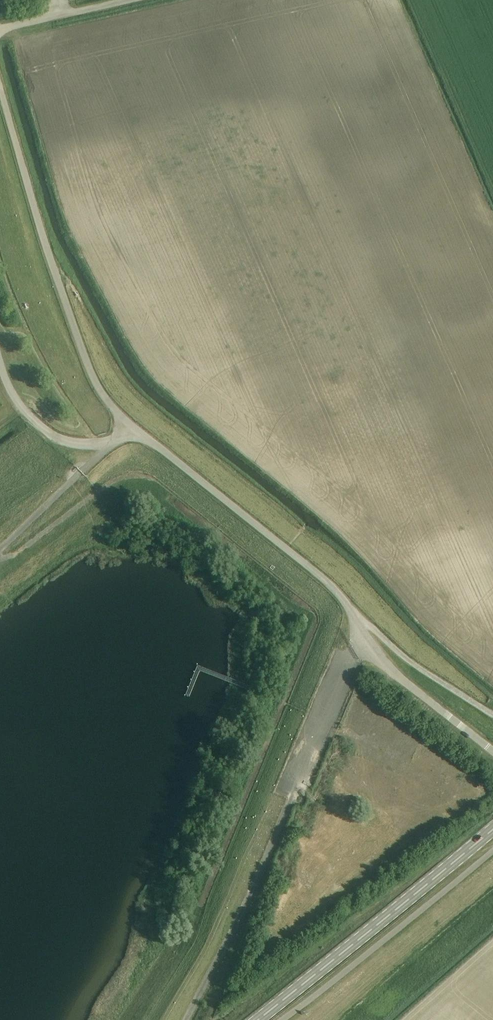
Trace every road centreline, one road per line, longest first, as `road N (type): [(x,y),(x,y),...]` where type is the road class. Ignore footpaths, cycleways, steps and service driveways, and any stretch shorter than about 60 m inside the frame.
road 1 (unclassified): [(492,751),(393,673),(335,589),(127,428)]
road 2 (unclassified): [(127,428),(82,351),(0,84)]
road 3 (secondary): [(258,1019),(492,830)]
road 4 (track): [(288,805),(186,1019)]
road 5 (track): [(354,616),(492,715)]
road 6 (unclassified): [(109,443),(0,549)]
road 7 (unclassified): [(0,28),(126,0)]

